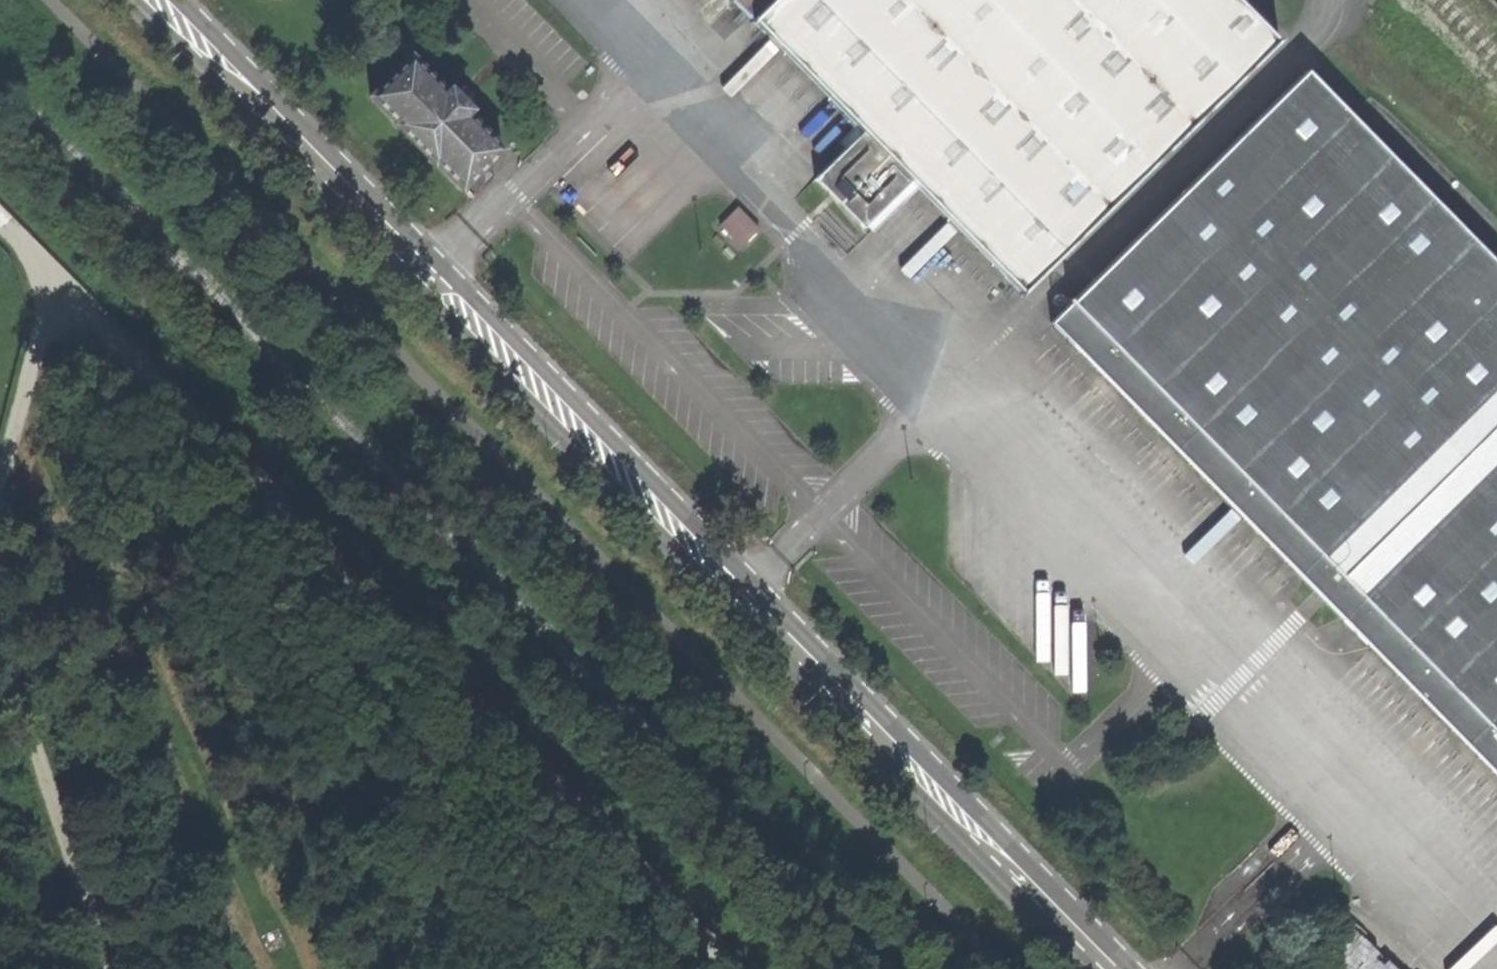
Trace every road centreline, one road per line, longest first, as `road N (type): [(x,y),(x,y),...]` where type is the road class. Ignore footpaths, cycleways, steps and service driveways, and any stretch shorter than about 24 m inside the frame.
road 1 (secondary): [(165,0),(1111,968)]

